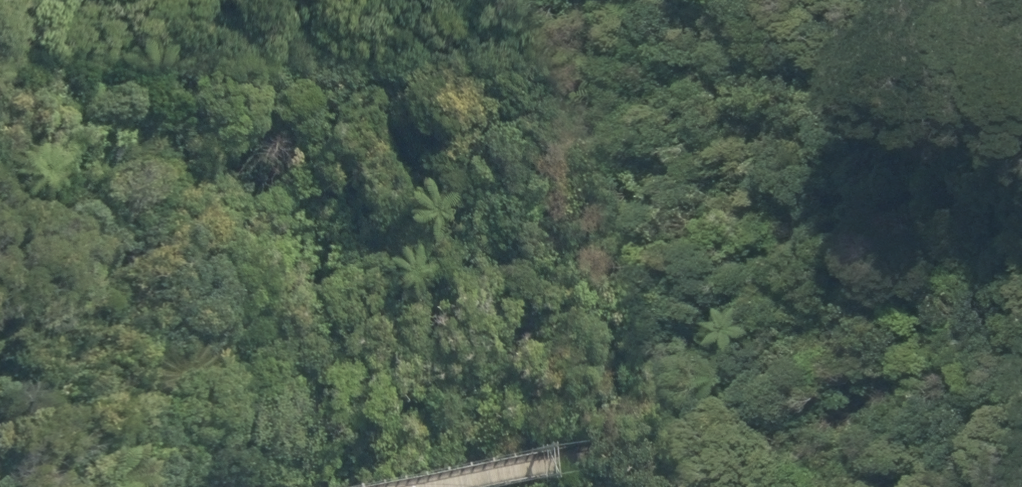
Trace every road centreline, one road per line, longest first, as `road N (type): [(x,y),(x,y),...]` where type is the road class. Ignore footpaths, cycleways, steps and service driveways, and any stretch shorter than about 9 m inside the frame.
road 1 (track): [(445,486),(605,450),(630,429),(608,113),(610,0)]
road 2 (track): [(322,486),(334,376),(297,256),(316,148),(280,0)]
road 3 (track): [(608,113),(529,257),(519,370),(465,486)]

